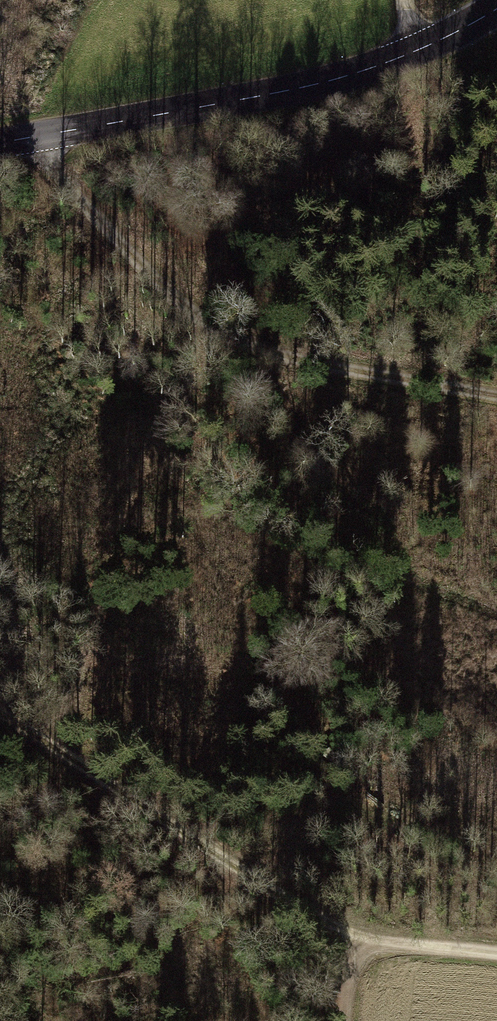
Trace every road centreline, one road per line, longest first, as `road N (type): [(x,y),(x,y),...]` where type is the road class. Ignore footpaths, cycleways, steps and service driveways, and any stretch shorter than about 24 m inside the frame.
road 1 (track): [(37,139),(170,291),(230,330),(344,364),(496,385)]
road 2 (tertiary): [(496,12),(357,75),(0,145)]
road 3 (track): [(355,965),(322,924),(0,715)]
road 4 (track): [(343,1020),(355,965),(379,948),(496,955)]

